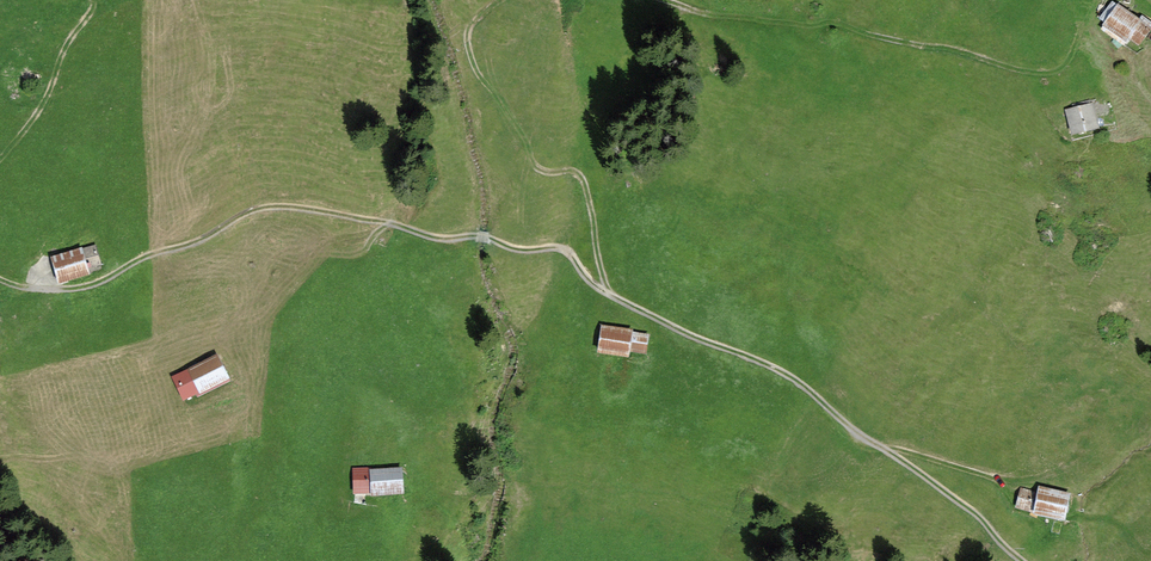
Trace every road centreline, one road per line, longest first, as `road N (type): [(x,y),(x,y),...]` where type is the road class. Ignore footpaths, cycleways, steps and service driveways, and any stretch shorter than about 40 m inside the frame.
road 1 (track): [(1024,560),(982,519),(785,373),(599,288),(567,251),(271,207),(98,283),(39,290),(0,279)]
road 2 (track): [(664,0),(725,17),(829,21),(1042,73),(1075,50),(1095,1)]
road 3 (track): [(608,292),(580,174),(539,170),(530,160),(470,57),(470,26),(500,0)]
road 4 (track): [(0,157),(35,117),(92,0)]

